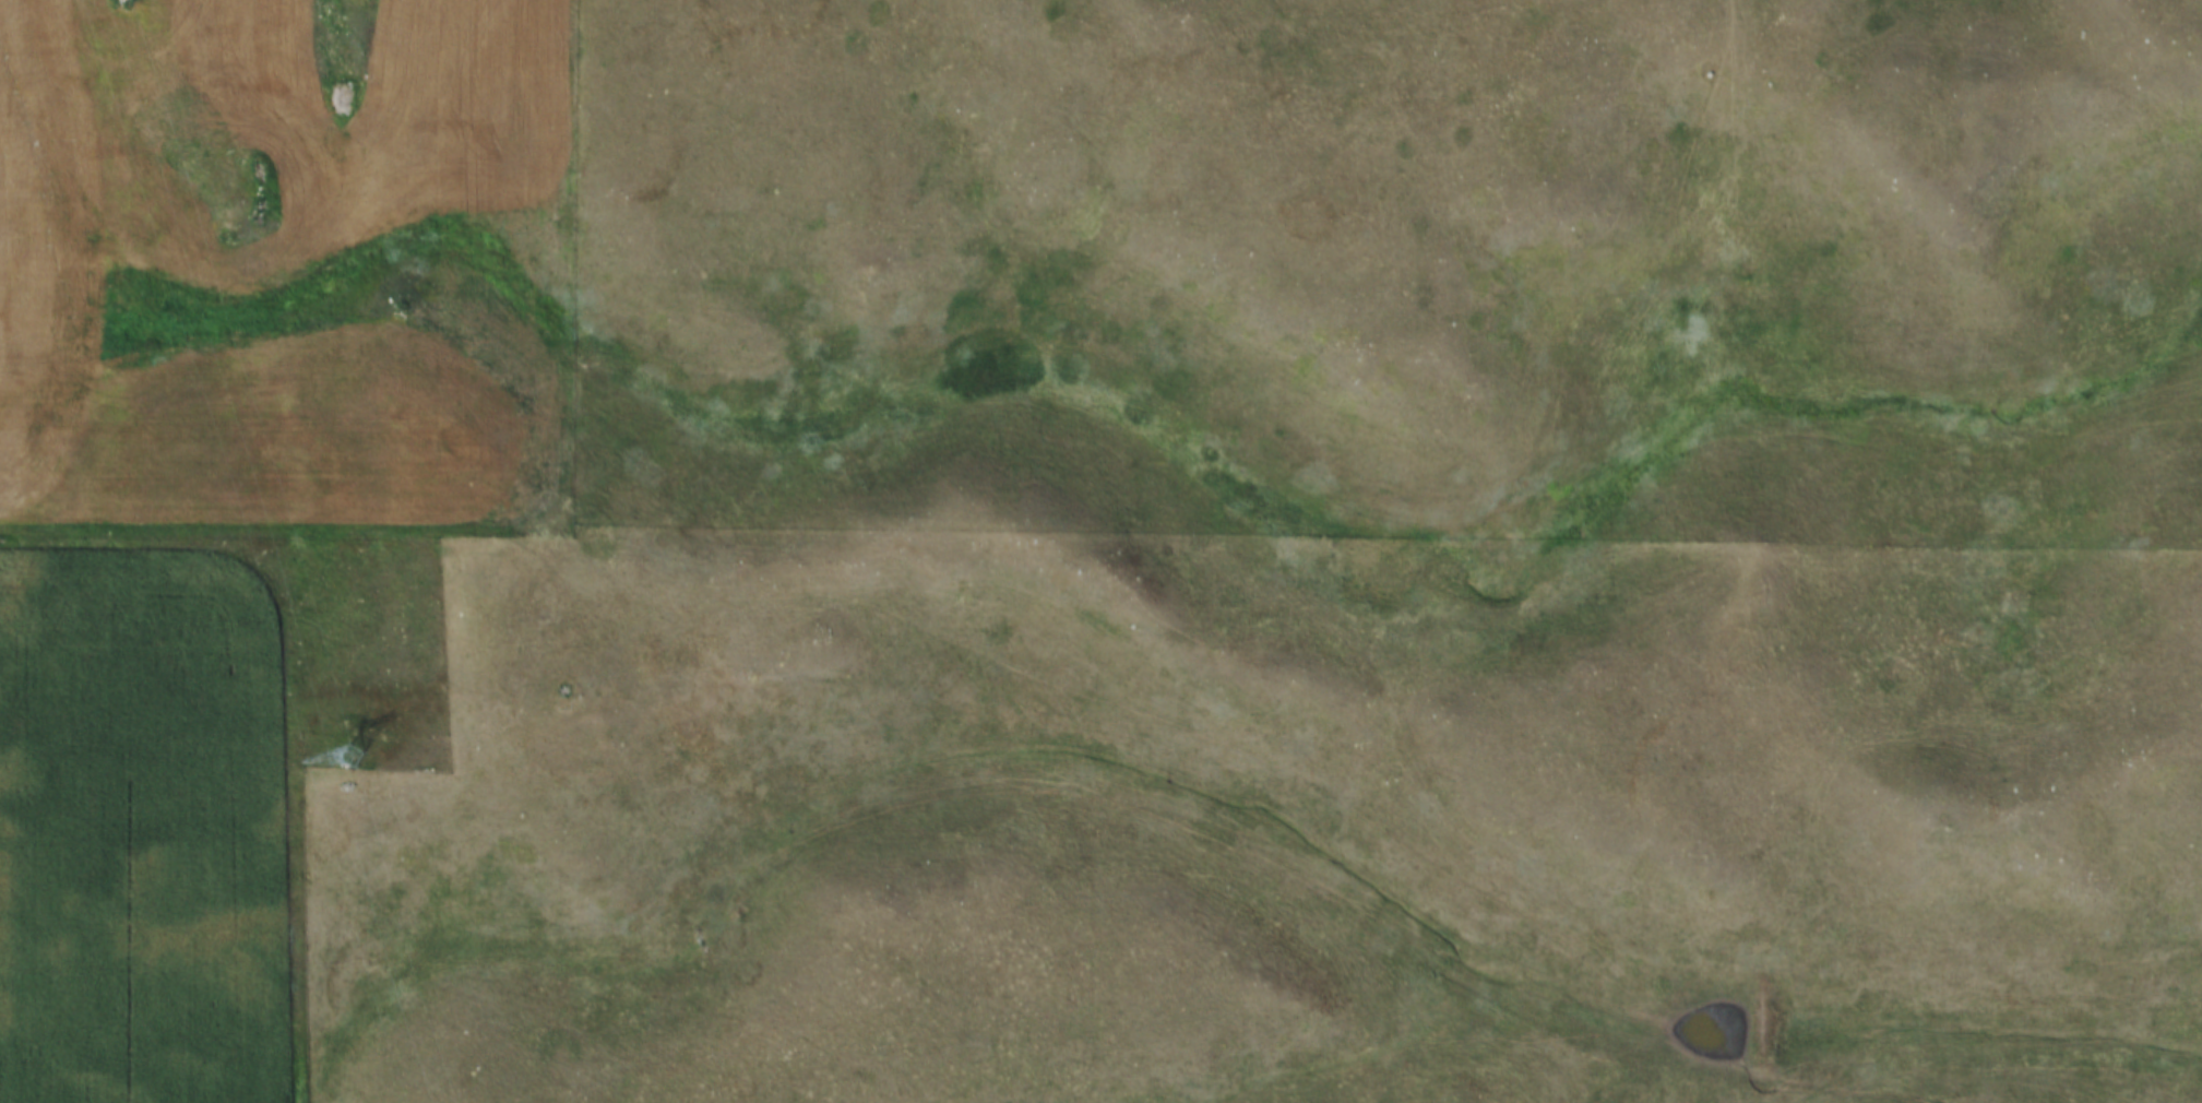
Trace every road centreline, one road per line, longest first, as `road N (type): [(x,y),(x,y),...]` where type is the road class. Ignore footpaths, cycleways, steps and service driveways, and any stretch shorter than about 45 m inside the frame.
road 1 (track): [(2201,544),(1607,550),(1516,612),(1490,613),(1442,604),(1412,581),(1343,553),(1218,539),(865,529),(521,537),(0,530)]

